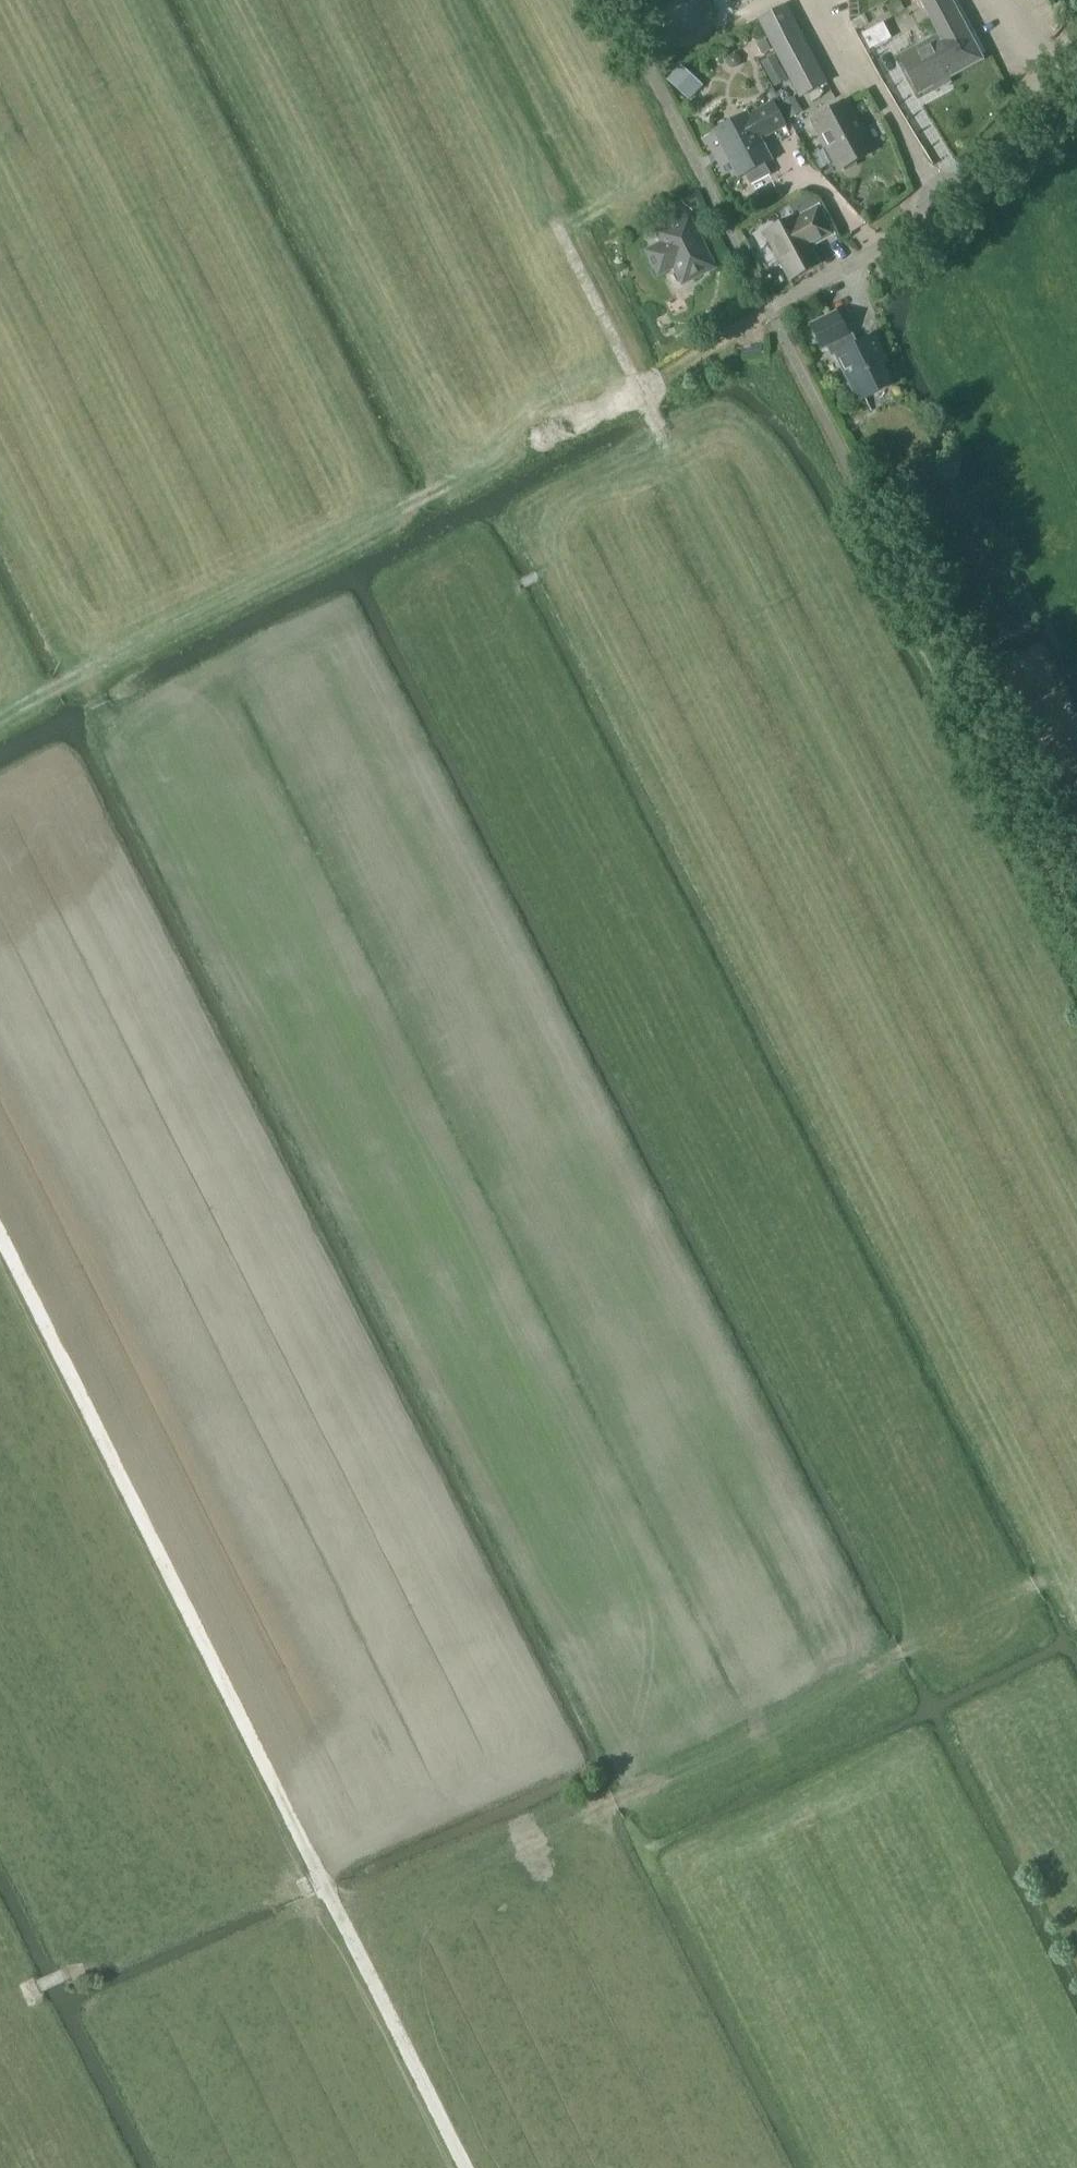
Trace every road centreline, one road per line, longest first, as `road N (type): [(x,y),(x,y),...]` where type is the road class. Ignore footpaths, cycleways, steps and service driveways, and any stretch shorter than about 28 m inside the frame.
road 1 (track): [(463,2167),(0,1233)]
road 2 (unclassified): [(768,307),(885,244),(942,194),(1076,42)]

